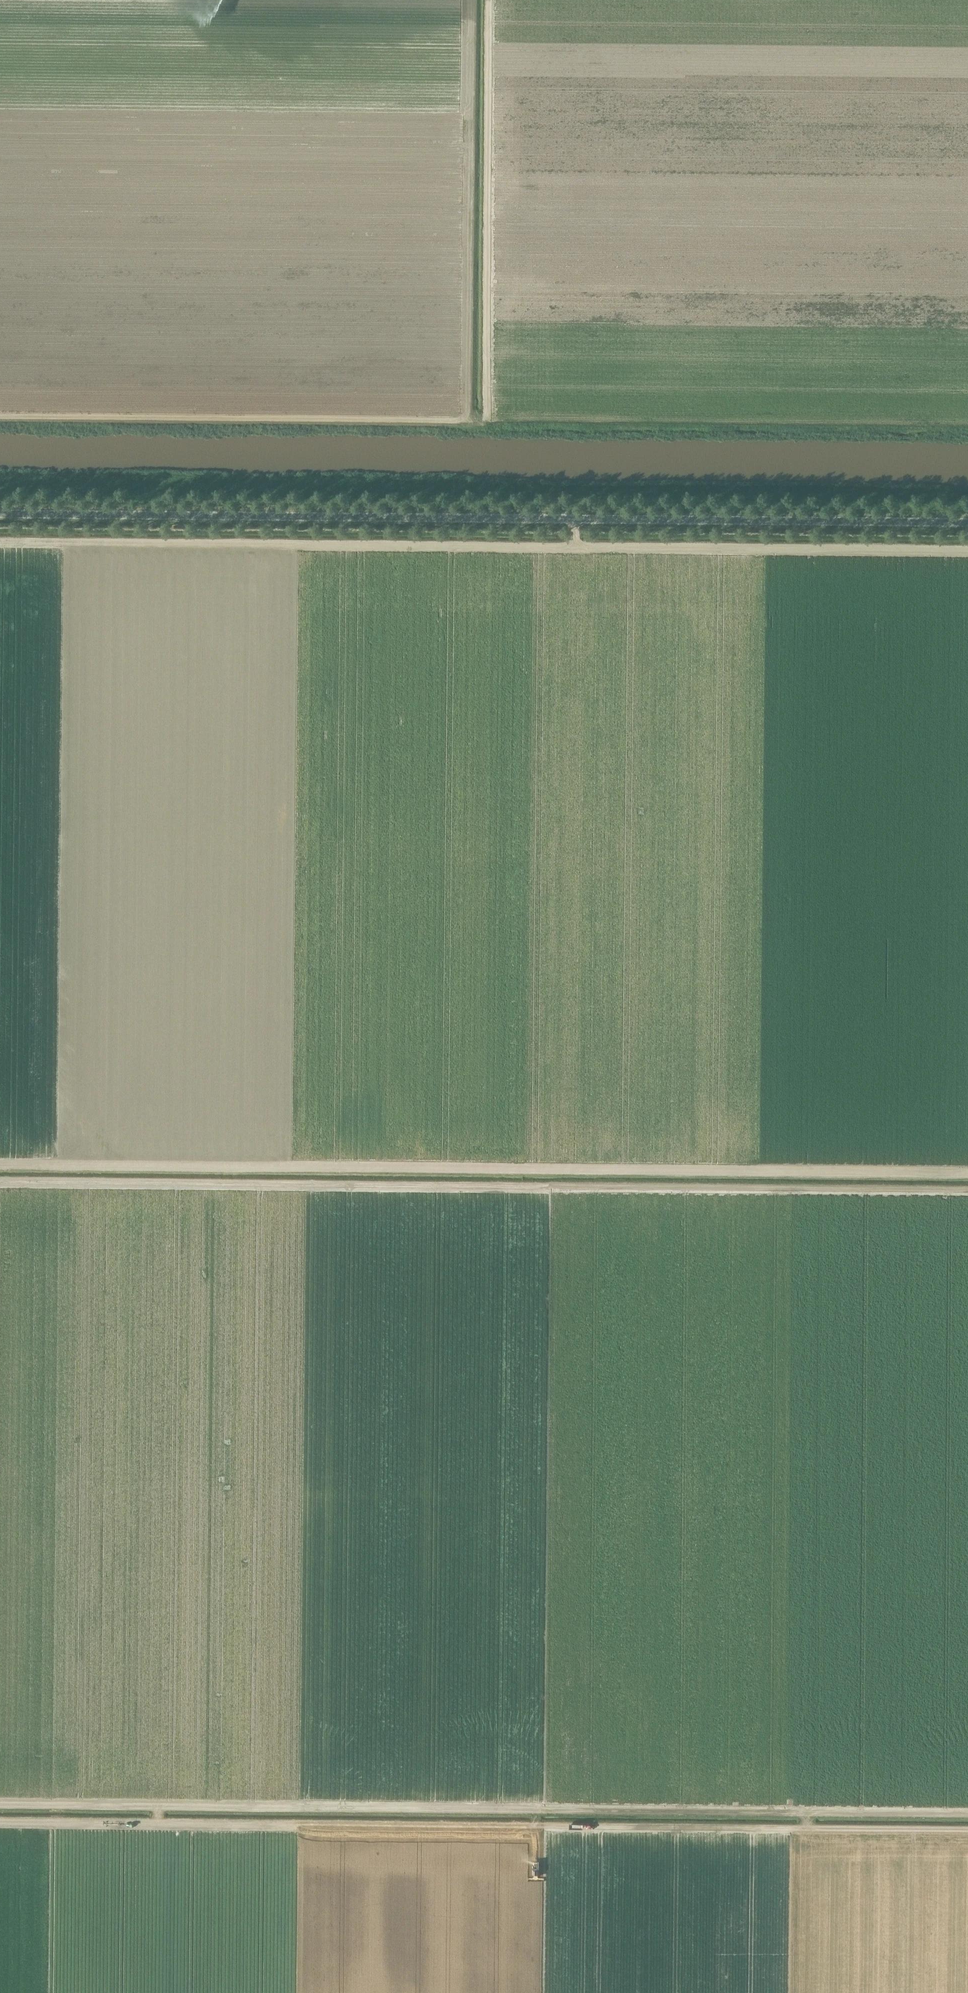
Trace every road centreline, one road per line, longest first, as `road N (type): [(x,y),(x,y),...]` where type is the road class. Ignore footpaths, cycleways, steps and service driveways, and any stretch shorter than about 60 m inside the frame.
road 1 (unclassified): [(967,522),(0,514)]

